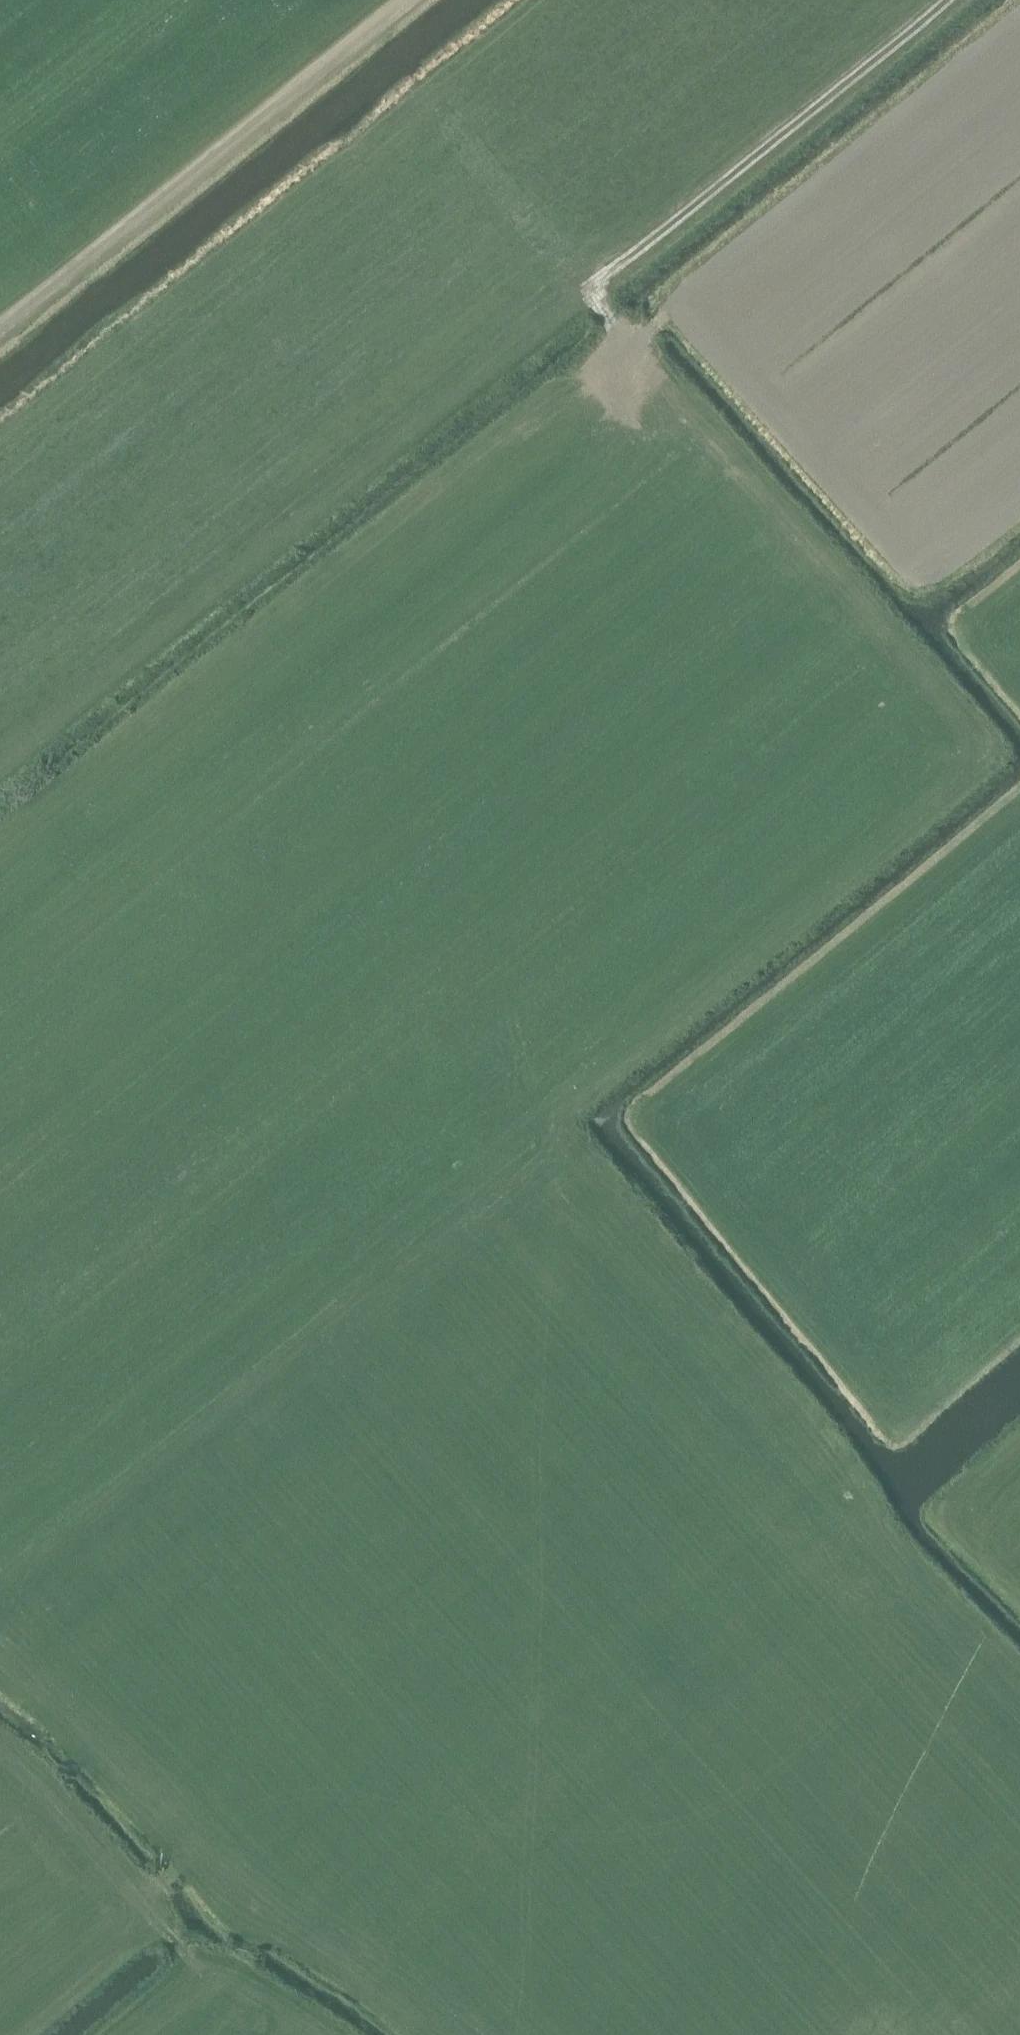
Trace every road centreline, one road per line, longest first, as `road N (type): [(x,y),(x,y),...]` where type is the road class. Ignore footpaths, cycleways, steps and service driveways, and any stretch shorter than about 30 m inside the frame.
road 1 (track): [(657,379),(593,286),(955,0)]

